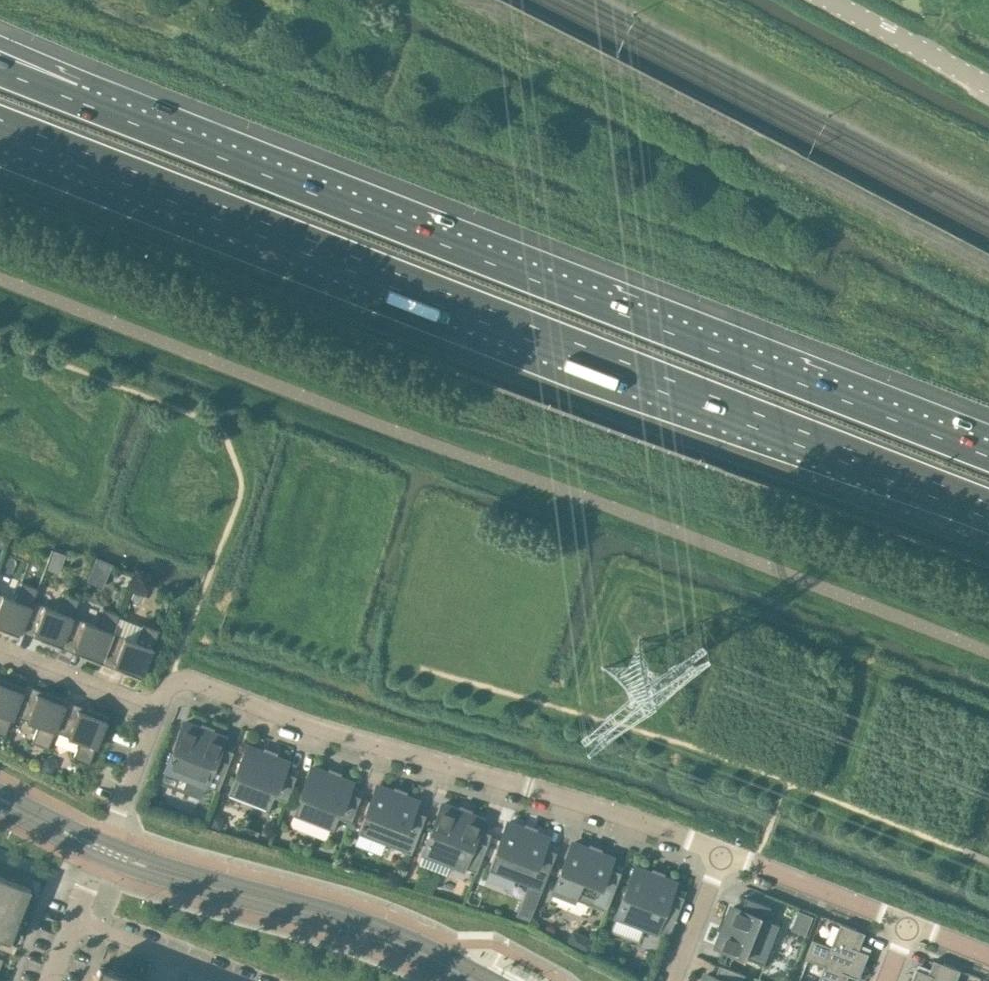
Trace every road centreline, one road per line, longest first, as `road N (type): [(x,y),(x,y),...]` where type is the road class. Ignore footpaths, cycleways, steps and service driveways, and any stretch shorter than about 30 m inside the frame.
road 1 (motorway): [(0,127),(988,510)]
road 2 (motorway): [(988,456),(77,101)]
road 3 (residential): [(155,712),(162,693),(181,681),(723,854)]
road 4 (tertiary): [(495,980),(409,935),(107,843)]
road 5 (tertiary): [(100,858),(373,939),(461,980)]
road 6 (residential): [(723,854),(909,926)]
road 7 (tertiary): [(988,83),(832,0)]
road 8 (residential): [(0,653),(155,712)]
road 9 (residential): [(74,927),(218,980)]
road 10 (residential): [(723,854),(674,980)]
road 11 (residential): [(155,712),(111,833)]

